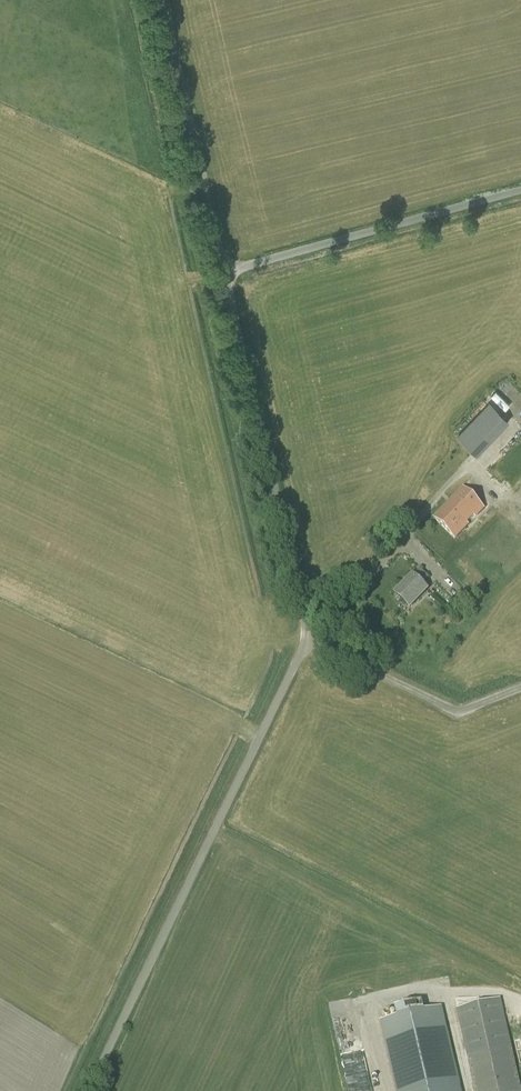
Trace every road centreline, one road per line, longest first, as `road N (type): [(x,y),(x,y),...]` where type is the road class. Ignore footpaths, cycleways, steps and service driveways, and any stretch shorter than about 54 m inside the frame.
road 1 (unclassified): [(89,1090),(307,643),(225,272)]
road 2 (unclassified): [(225,272),(520,190)]
road 3 (unclassified): [(225,272),(163,0)]

